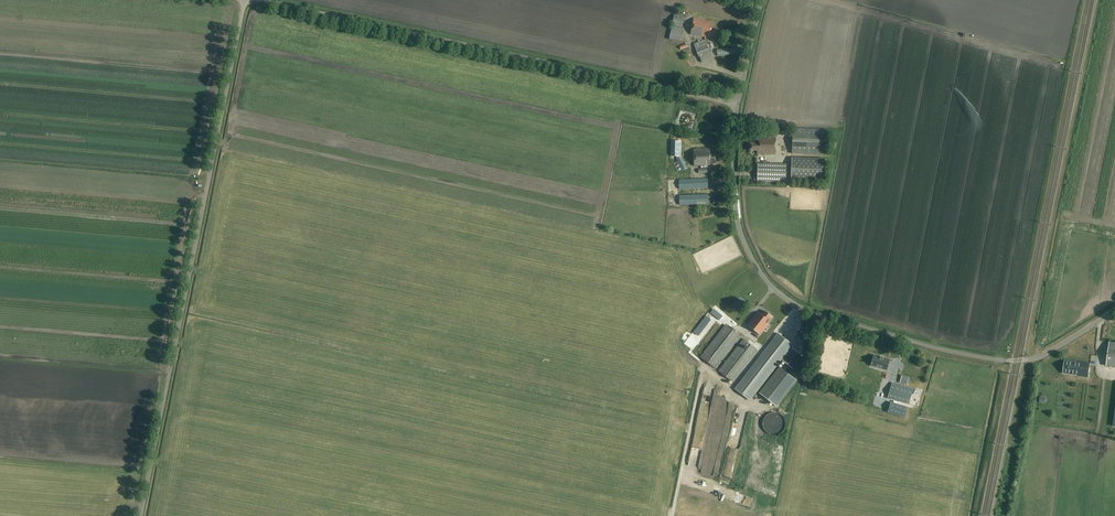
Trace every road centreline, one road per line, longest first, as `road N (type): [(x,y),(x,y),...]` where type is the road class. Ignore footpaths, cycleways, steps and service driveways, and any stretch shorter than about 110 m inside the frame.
road 1 (unclassified): [(1114,312),(1041,357),(1010,362),(797,306),(762,276),(740,233),(738,104)]
road 2 (unclassified): [(141,515),(245,0)]
road 3 (unclassified): [(261,0),(738,104)]

